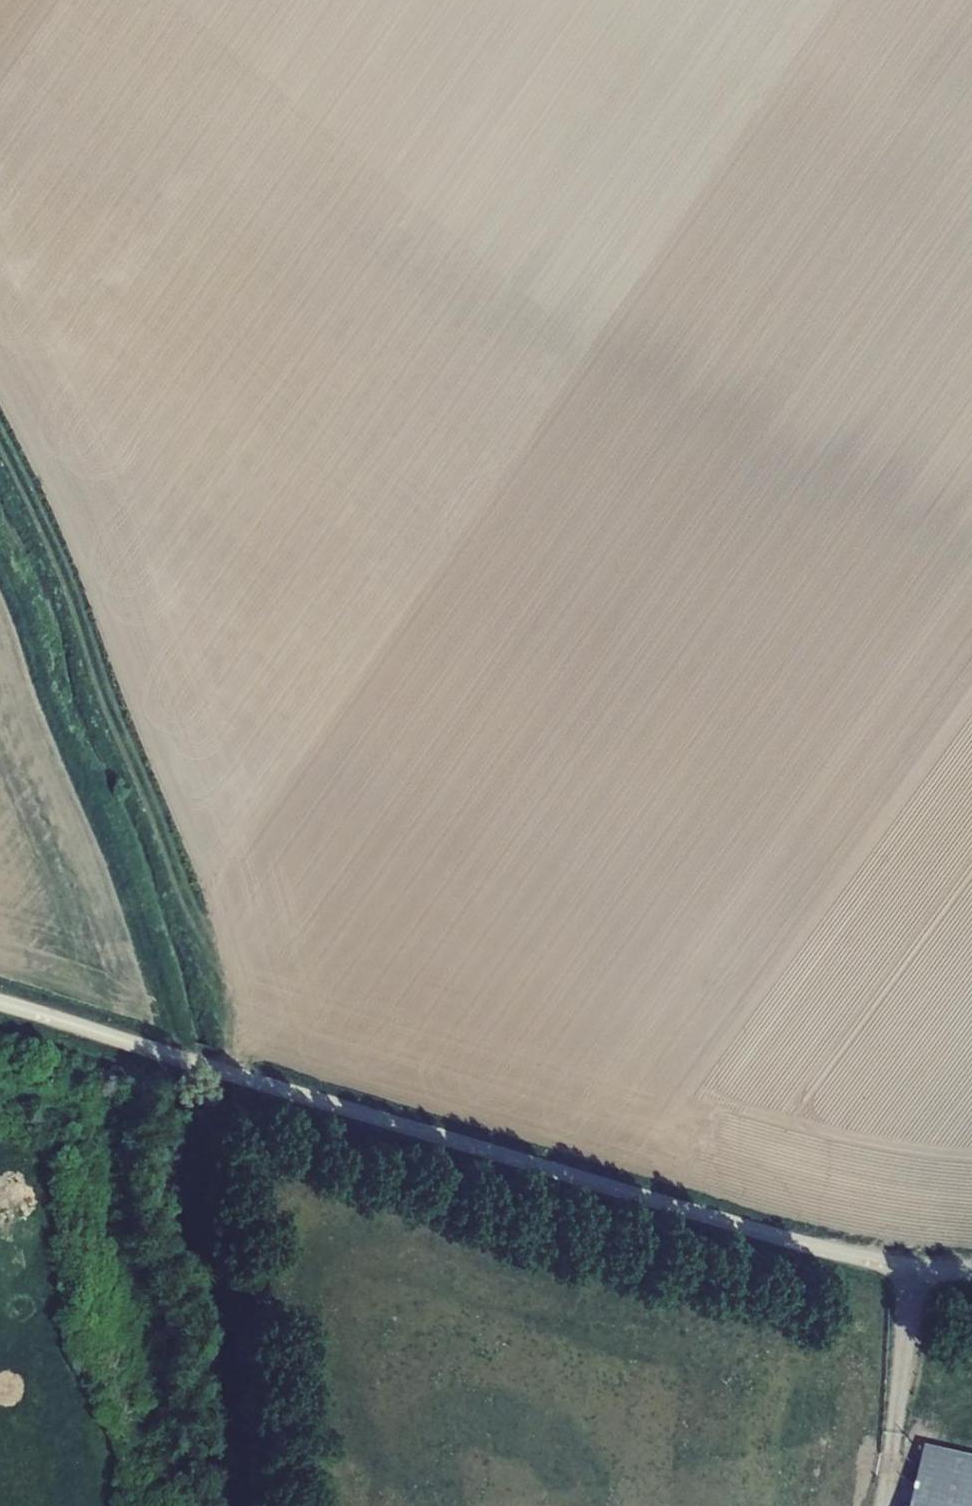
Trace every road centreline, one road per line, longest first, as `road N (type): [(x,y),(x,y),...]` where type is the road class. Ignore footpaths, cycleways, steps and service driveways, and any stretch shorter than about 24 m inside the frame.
road 1 (unclassified): [(0,1001),(773,1235),(899,1265),(971,1271)]

